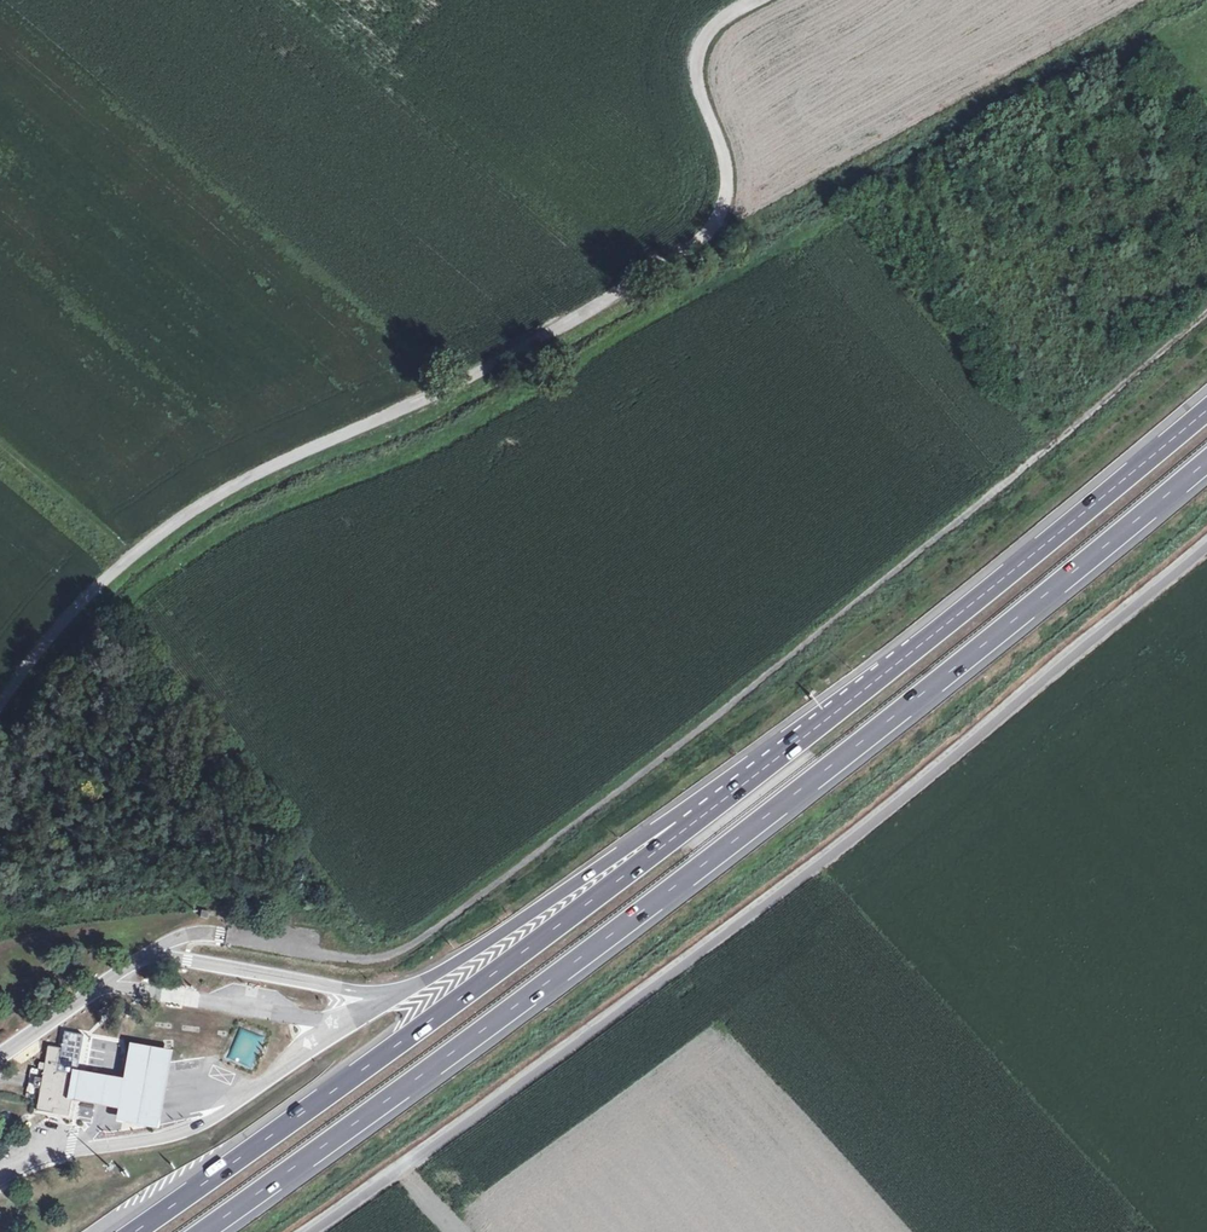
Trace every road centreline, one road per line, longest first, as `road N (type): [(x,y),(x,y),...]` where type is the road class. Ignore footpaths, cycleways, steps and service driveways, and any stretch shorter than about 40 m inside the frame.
road 1 (motorway): [(204,1231),(793,797),(1206,462)]
road 2 (track): [(0,702),(89,591),(169,528),(700,257),(721,225),(721,203),(687,52),(760,0)]
road 3 (unclassified): [(1206,539),(498,1099),(301,1231)]
road 4 (motorway): [(827,718),(470,993),(134,1231)]
road 5 (motorway): [(827,718),(402,991)]
road 6 (motorway): [(1206,408),(827,718)]
road 7 (track): [(0,442),(133,555)]

